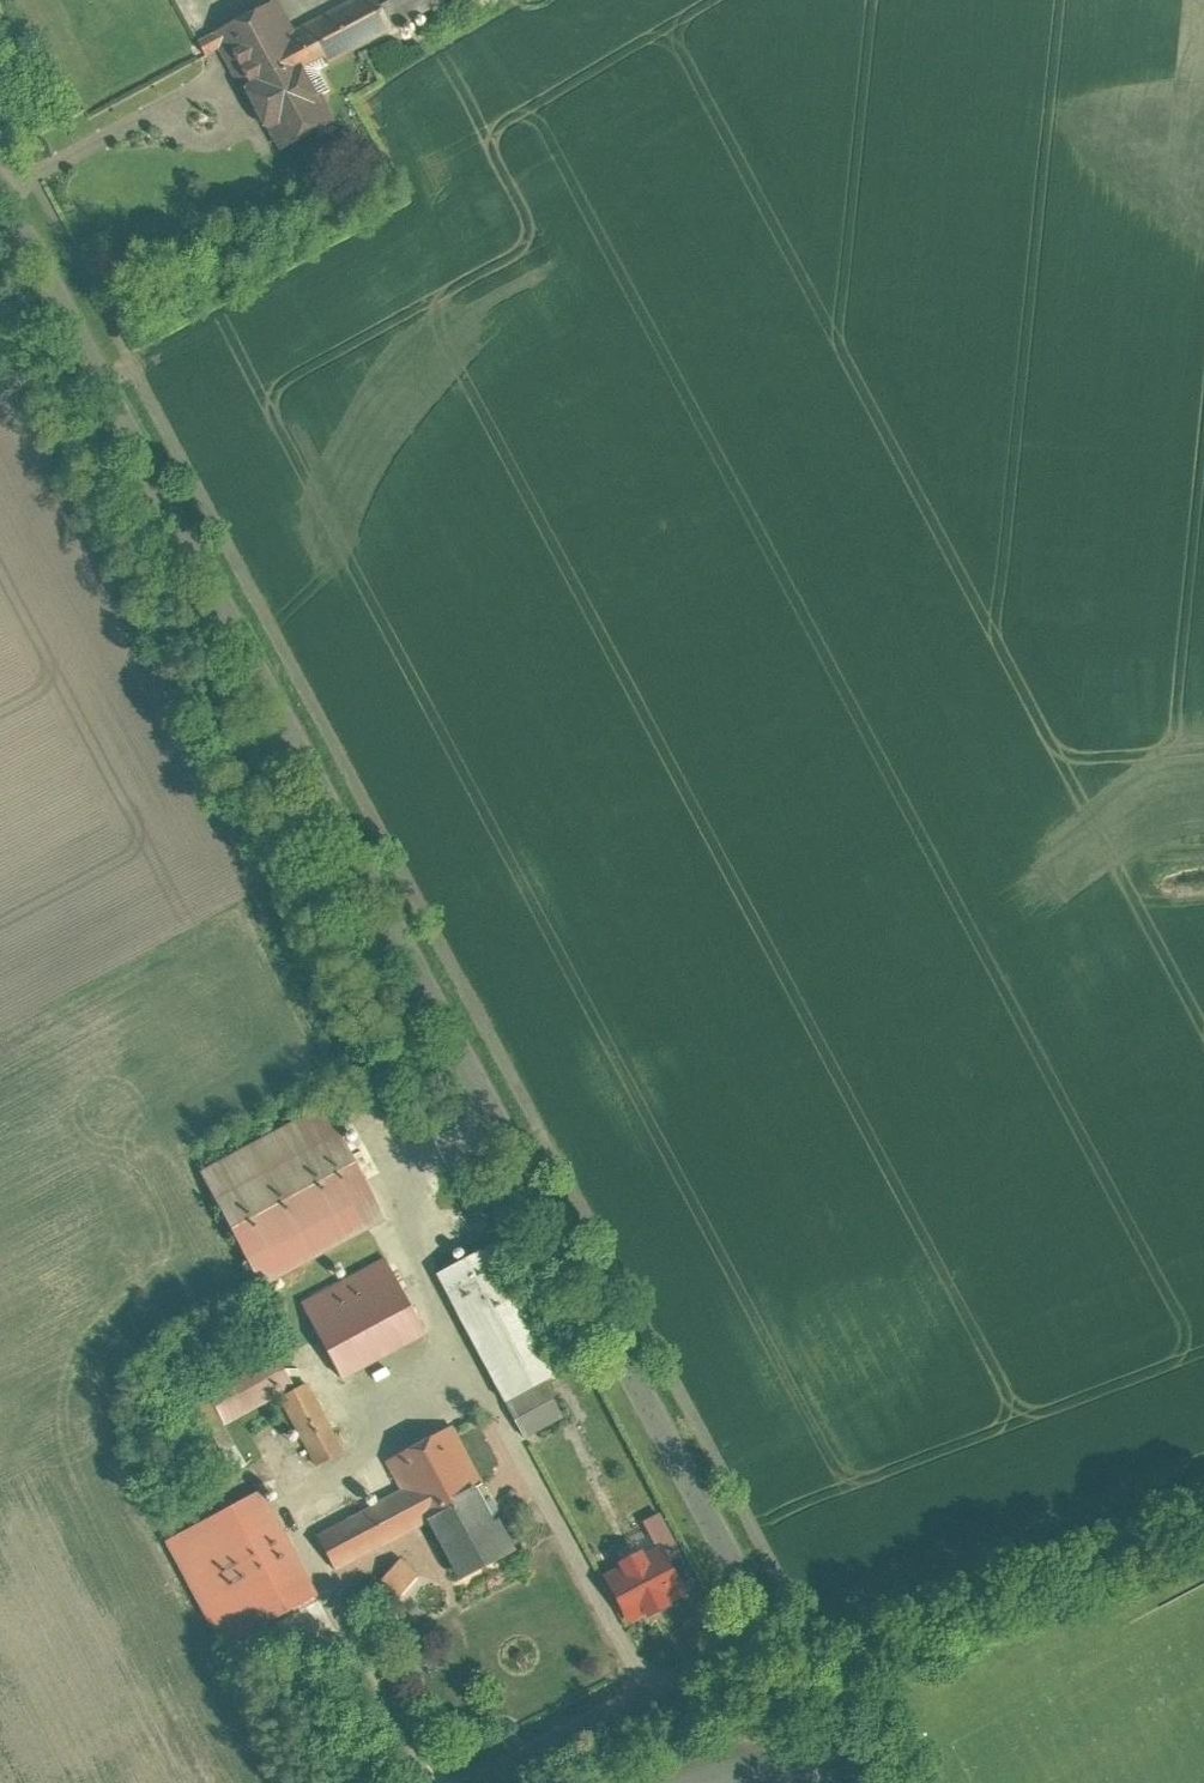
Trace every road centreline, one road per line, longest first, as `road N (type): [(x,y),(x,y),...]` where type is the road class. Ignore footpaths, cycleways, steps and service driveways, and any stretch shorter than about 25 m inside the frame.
road 1 (residential): [(772,1625),(0,178)]
road 2 (residential): [(772,1625),(471,1782)]
road 3 (residential): [(855,1782),(772,1625)]

